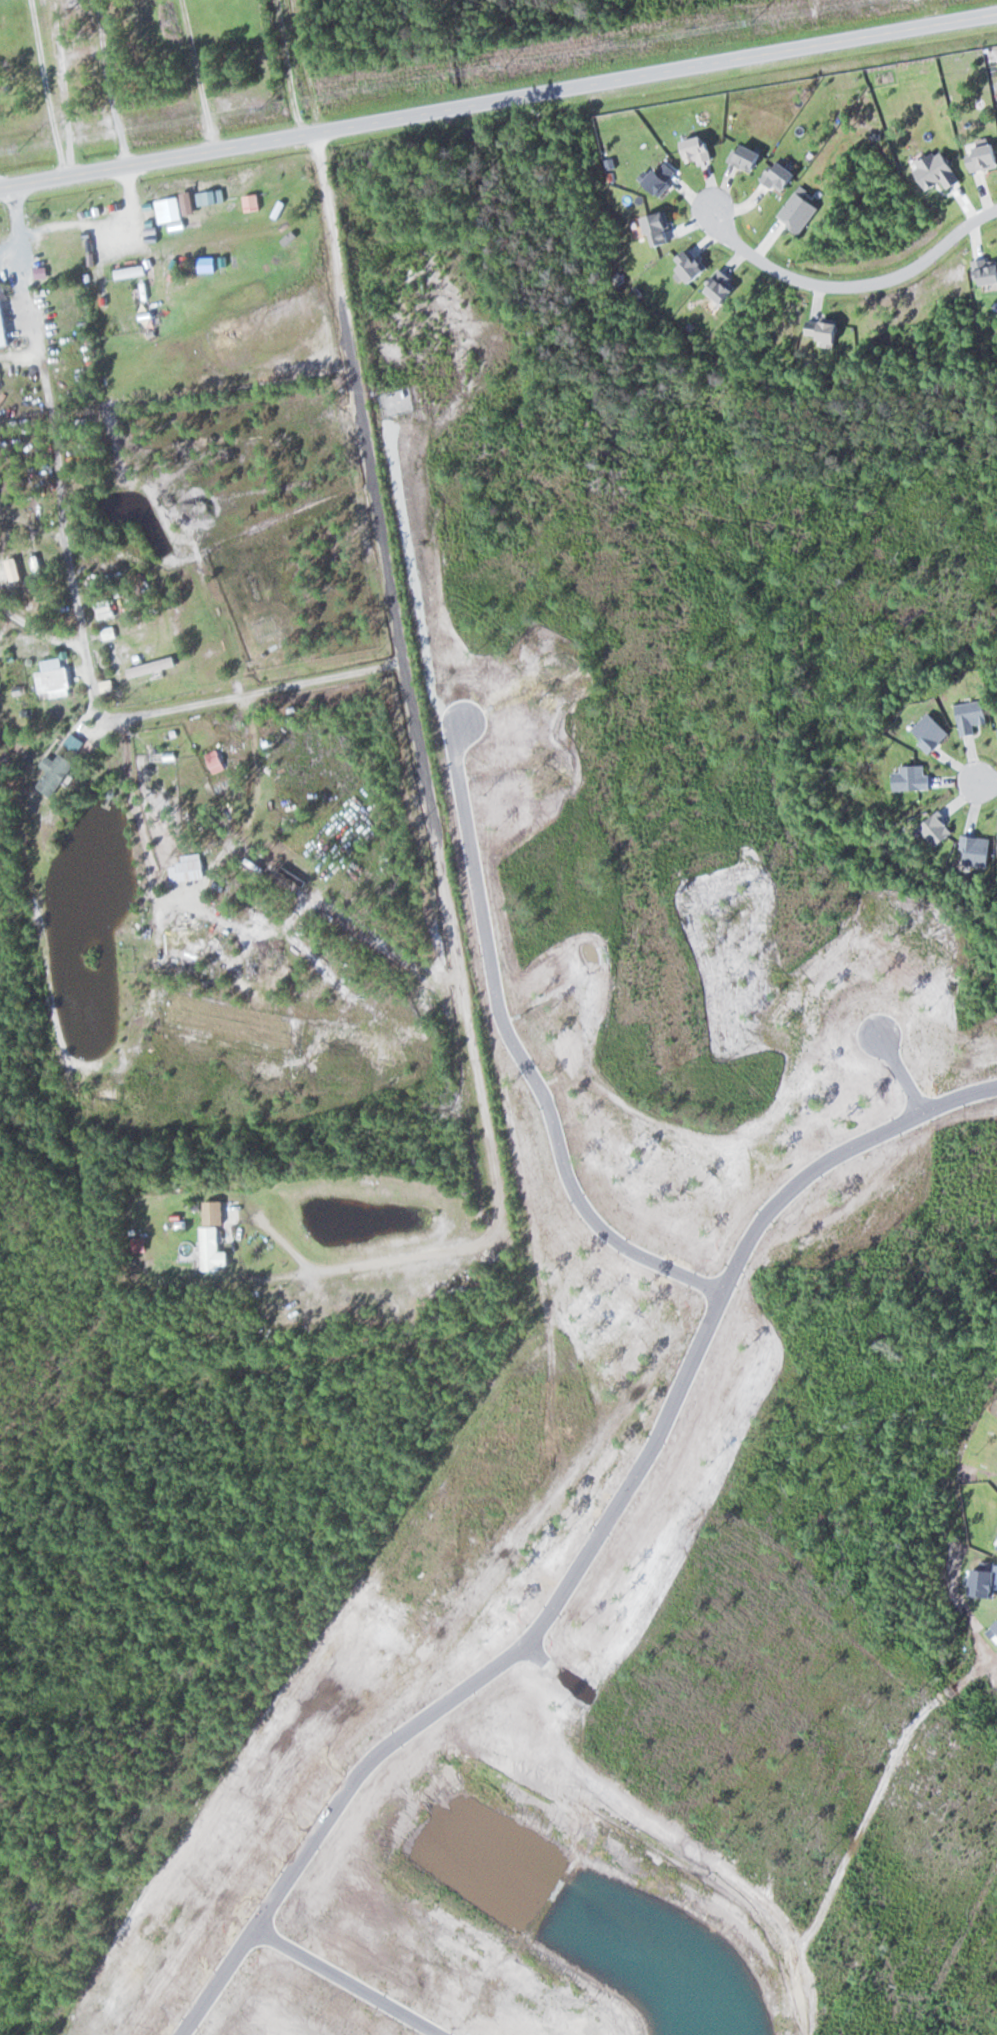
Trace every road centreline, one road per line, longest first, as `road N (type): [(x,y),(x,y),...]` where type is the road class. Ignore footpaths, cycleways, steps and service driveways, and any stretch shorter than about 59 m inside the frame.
road 1 (secondary): [(996,13),(0,181)]
road 2 (residential): [(996,207),(959,226),(893,279),(856,287),(813,285),(773,267),(726,233),(719,211)]

